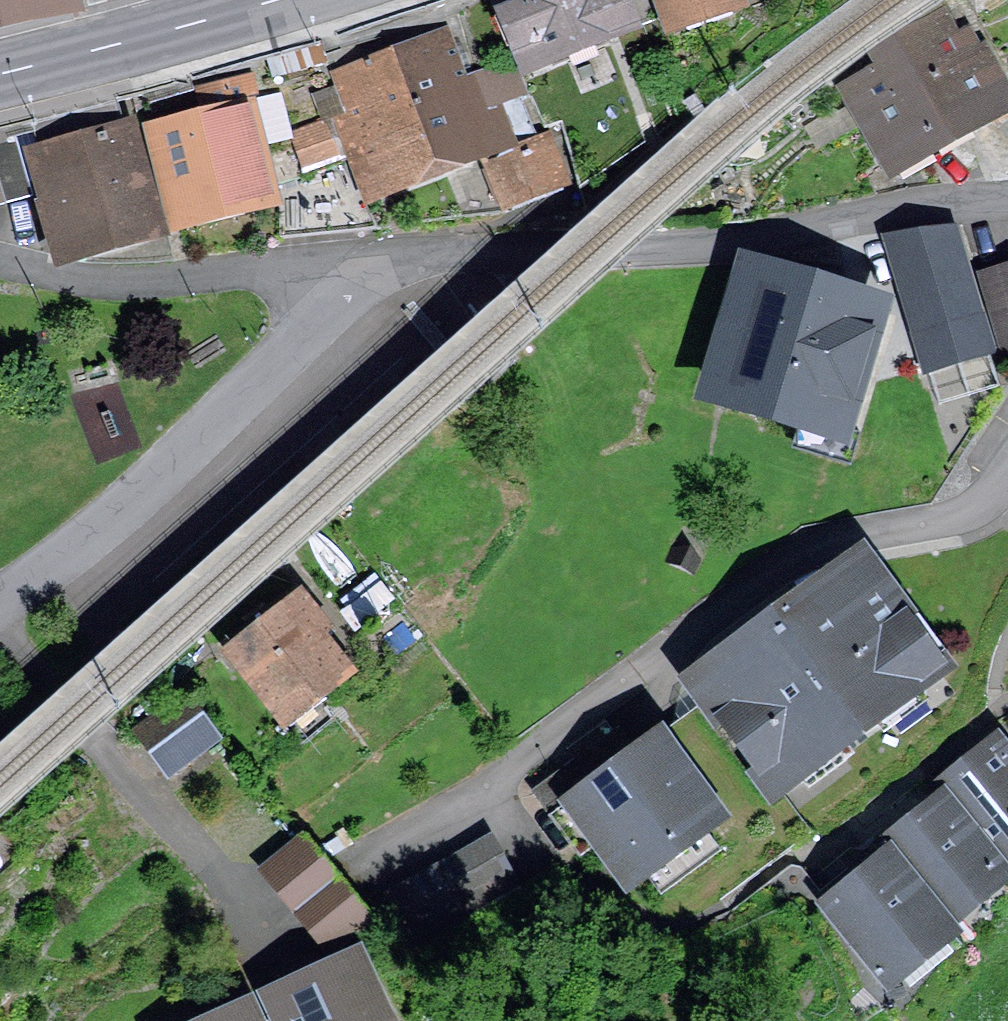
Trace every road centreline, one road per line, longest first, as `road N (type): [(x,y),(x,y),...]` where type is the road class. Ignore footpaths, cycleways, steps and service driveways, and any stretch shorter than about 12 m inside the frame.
road 1 (residential): [(0,607),(129,506),(394,265),(782,235),(1007,200)]
road 2 (residential): [(364,869),(817,553),(929,531),(991,501),(1007,475)]
road 3 (track): [(0,264),(101,282),(394,265)]
road 4 (residential): [(274,946),(92,729)]
road 5 (primary): [(0,72),(273,0)]
road 6 (residential): [(0,627),(92,729)]

